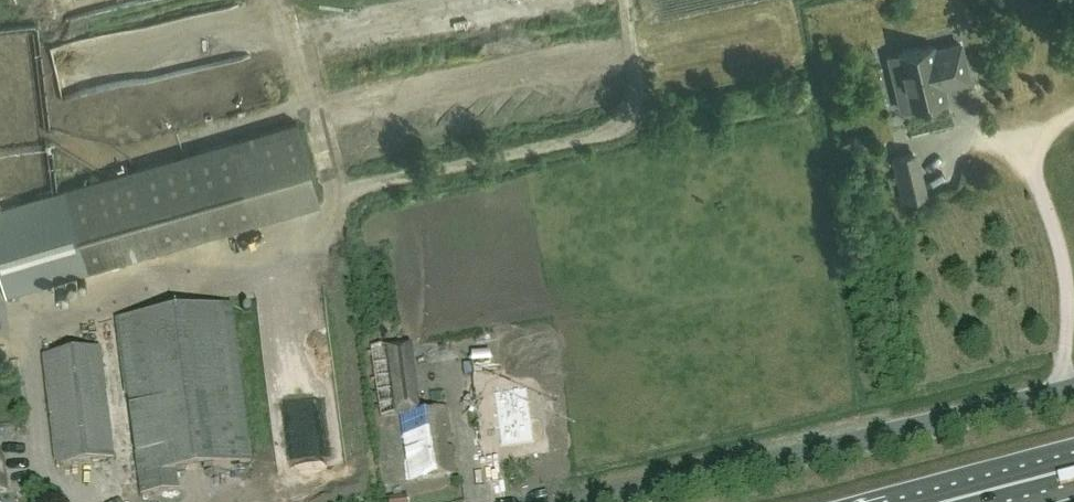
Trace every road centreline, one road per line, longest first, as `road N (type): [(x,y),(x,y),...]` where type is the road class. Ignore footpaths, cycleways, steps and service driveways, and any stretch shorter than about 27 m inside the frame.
road 1 (tertiary): [(611,501),(1073,391)]
road 2 (track): [(372,186),(623,126),(633,96),(624,0)]
road 3 (trunk): [(955,501),(1073,471)]

